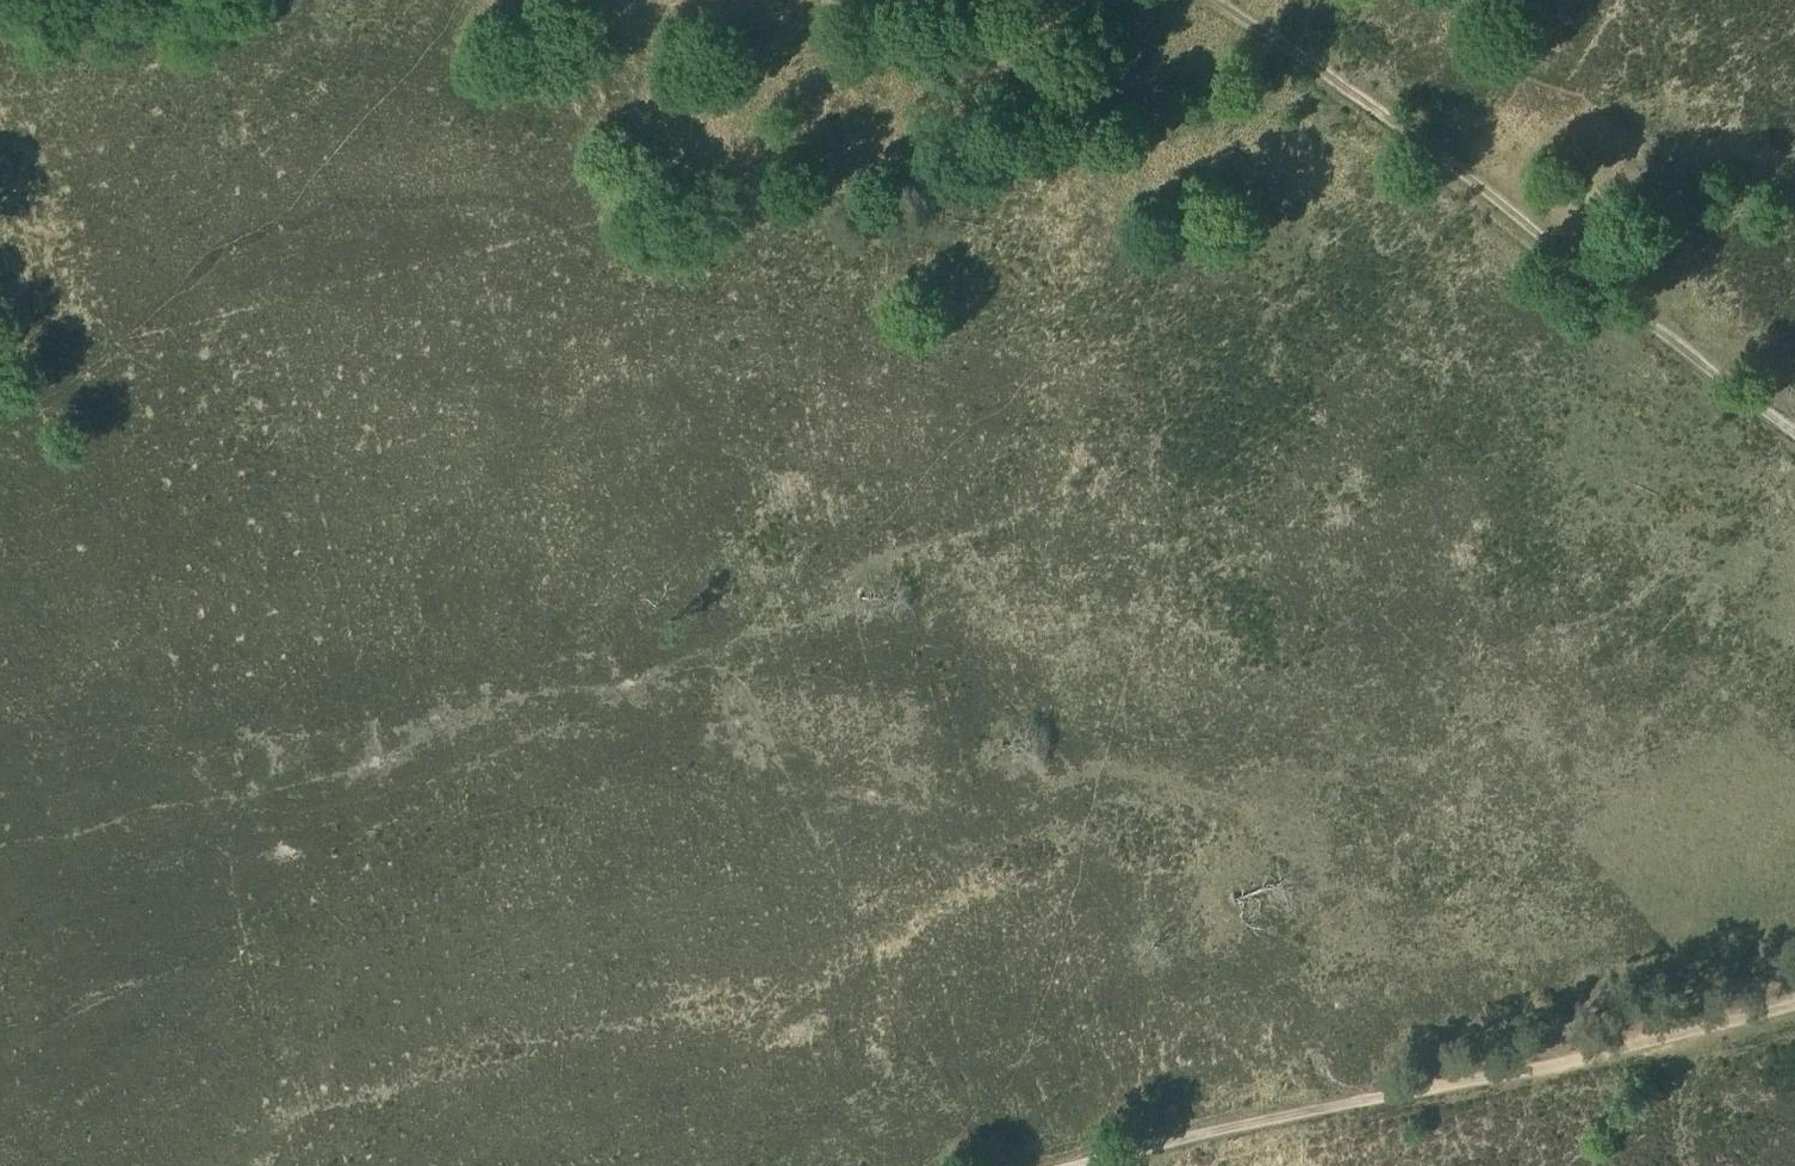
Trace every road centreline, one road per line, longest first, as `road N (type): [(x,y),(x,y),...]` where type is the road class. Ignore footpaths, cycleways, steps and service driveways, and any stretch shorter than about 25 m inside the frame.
road 1 (track): [(1062,1165),(1591,1058),(1794,1007)]
road 2 (track): [(1228,0),(1794,434)]

